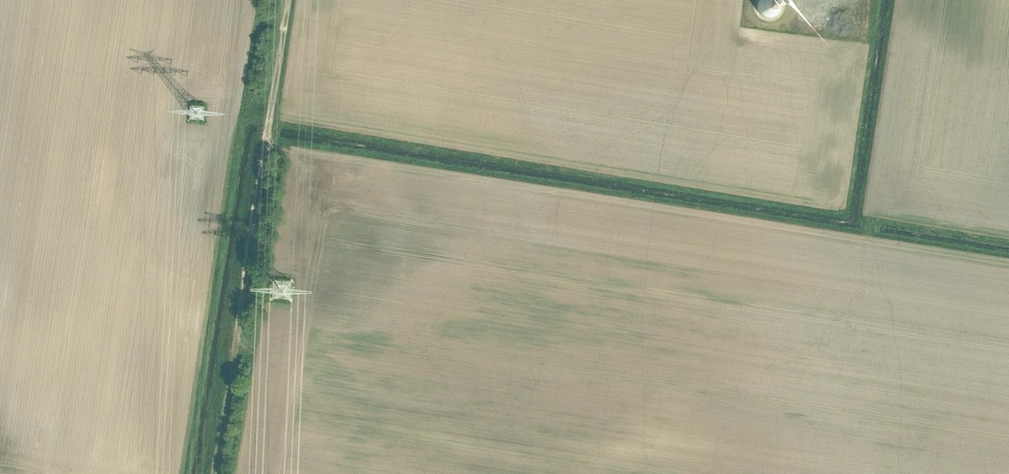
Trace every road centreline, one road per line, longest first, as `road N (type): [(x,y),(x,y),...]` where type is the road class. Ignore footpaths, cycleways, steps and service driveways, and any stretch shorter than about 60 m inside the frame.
road 1 (track): [(290,0),(218,473)]

